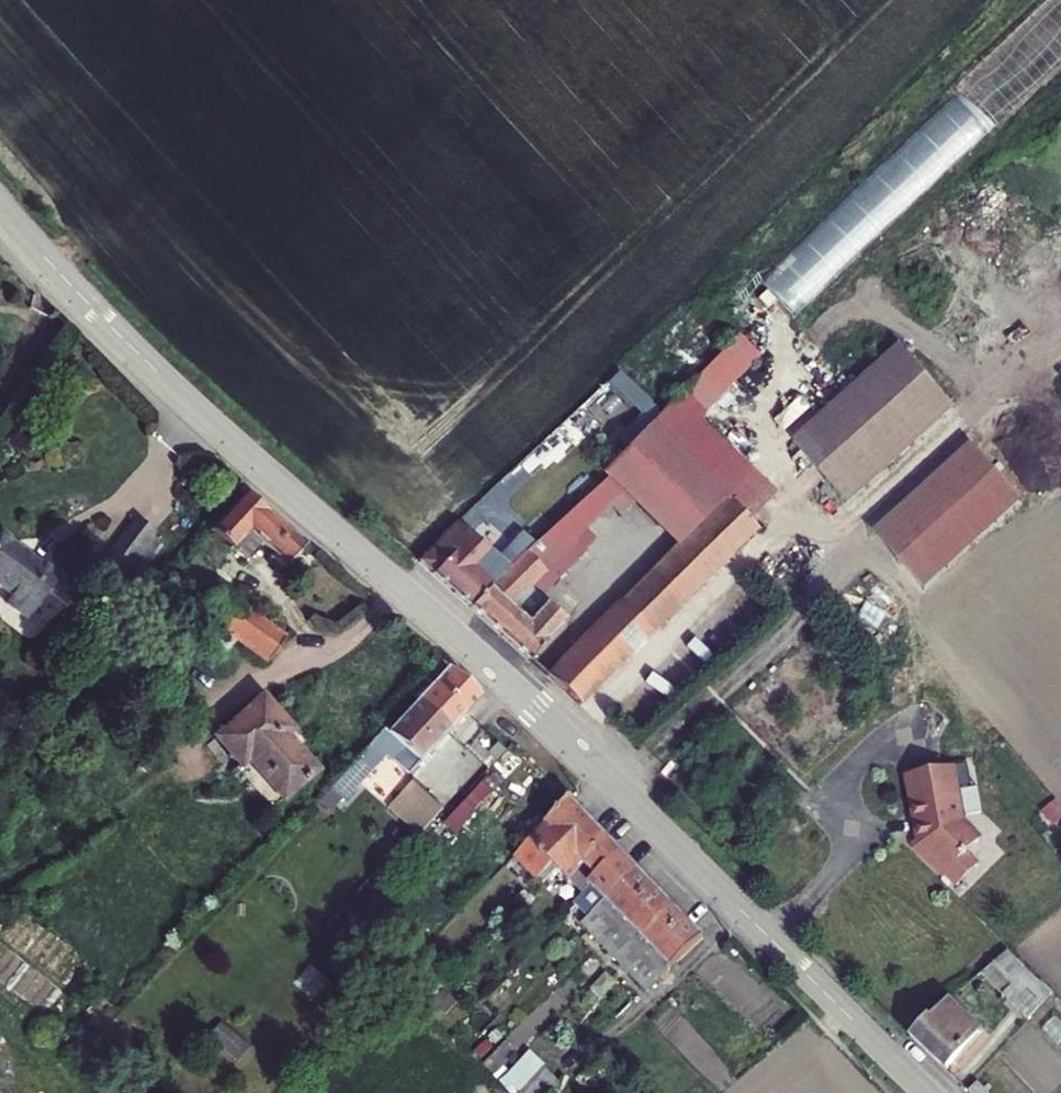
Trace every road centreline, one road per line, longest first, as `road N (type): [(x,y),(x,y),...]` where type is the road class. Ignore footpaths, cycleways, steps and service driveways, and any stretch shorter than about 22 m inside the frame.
road 1 (unclassified): [(0,203),(139,354),(537,705),(927,1092)]

